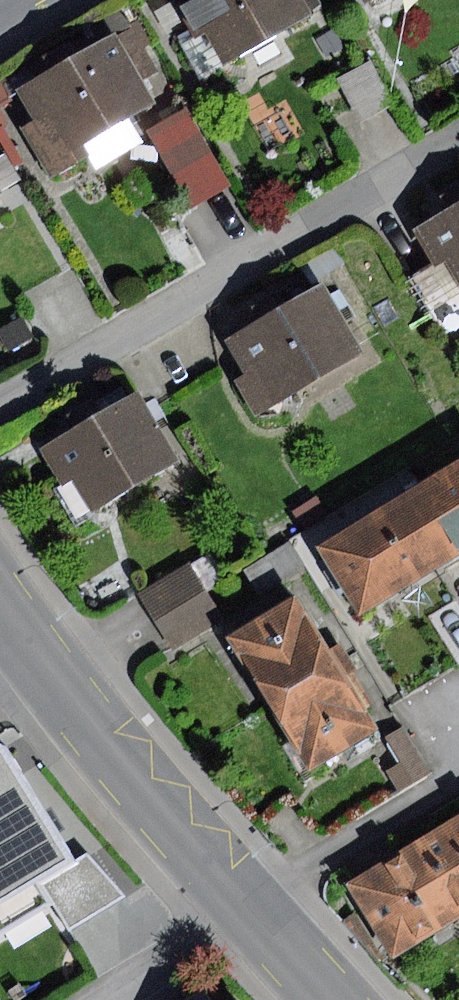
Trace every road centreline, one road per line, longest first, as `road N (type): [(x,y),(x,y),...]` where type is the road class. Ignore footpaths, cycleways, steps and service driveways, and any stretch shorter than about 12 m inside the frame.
road 1 (residential): [(458,143),(0,411)]
road 2 (residential): [(49,669),(243,908)]
road 3 (residential): [(458,773),(243,908)]
road 4 (residential): [(97,999),(243,908)]
road 5 (residential): [(243,908),(329,999)]

